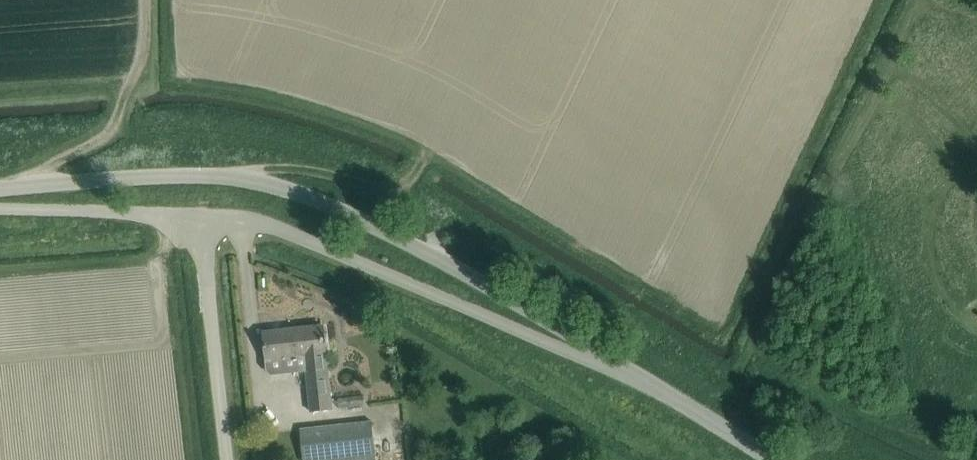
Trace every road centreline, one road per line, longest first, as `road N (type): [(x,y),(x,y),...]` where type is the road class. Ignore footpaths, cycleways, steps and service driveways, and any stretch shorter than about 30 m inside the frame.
road 1 (unclassified): [(626,369),(392,236),(275,183),(174,175),(0,188)]
road 2 (unclassified): [(199,217),(263,222),(554,346),(626,369)]
road 3 (unclassified): [(227,459),(199,217)]
road 4 (unclassified): [(0,206),(199,217)]
road 5 (unclassified): [(776,459),(626,369)]

